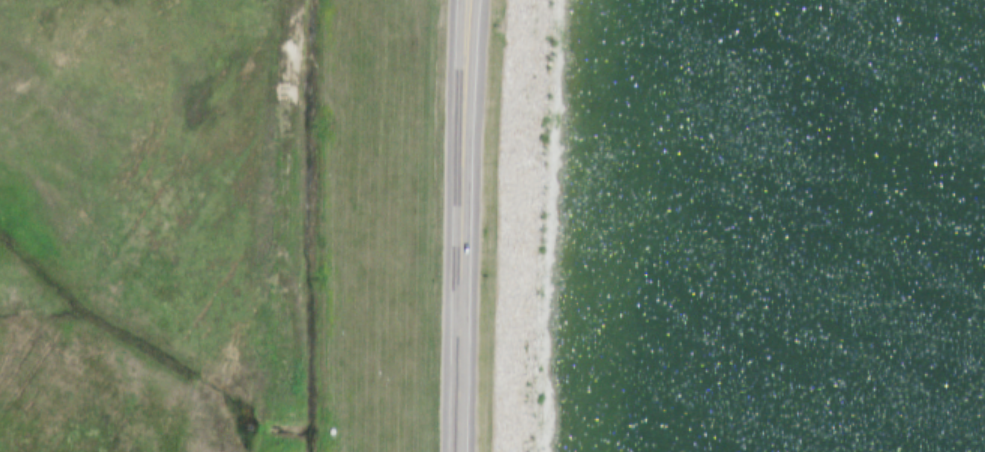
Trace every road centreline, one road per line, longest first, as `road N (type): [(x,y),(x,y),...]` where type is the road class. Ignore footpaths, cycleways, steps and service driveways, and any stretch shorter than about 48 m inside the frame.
road 1 (primary): [(527,451),(537,0)]

